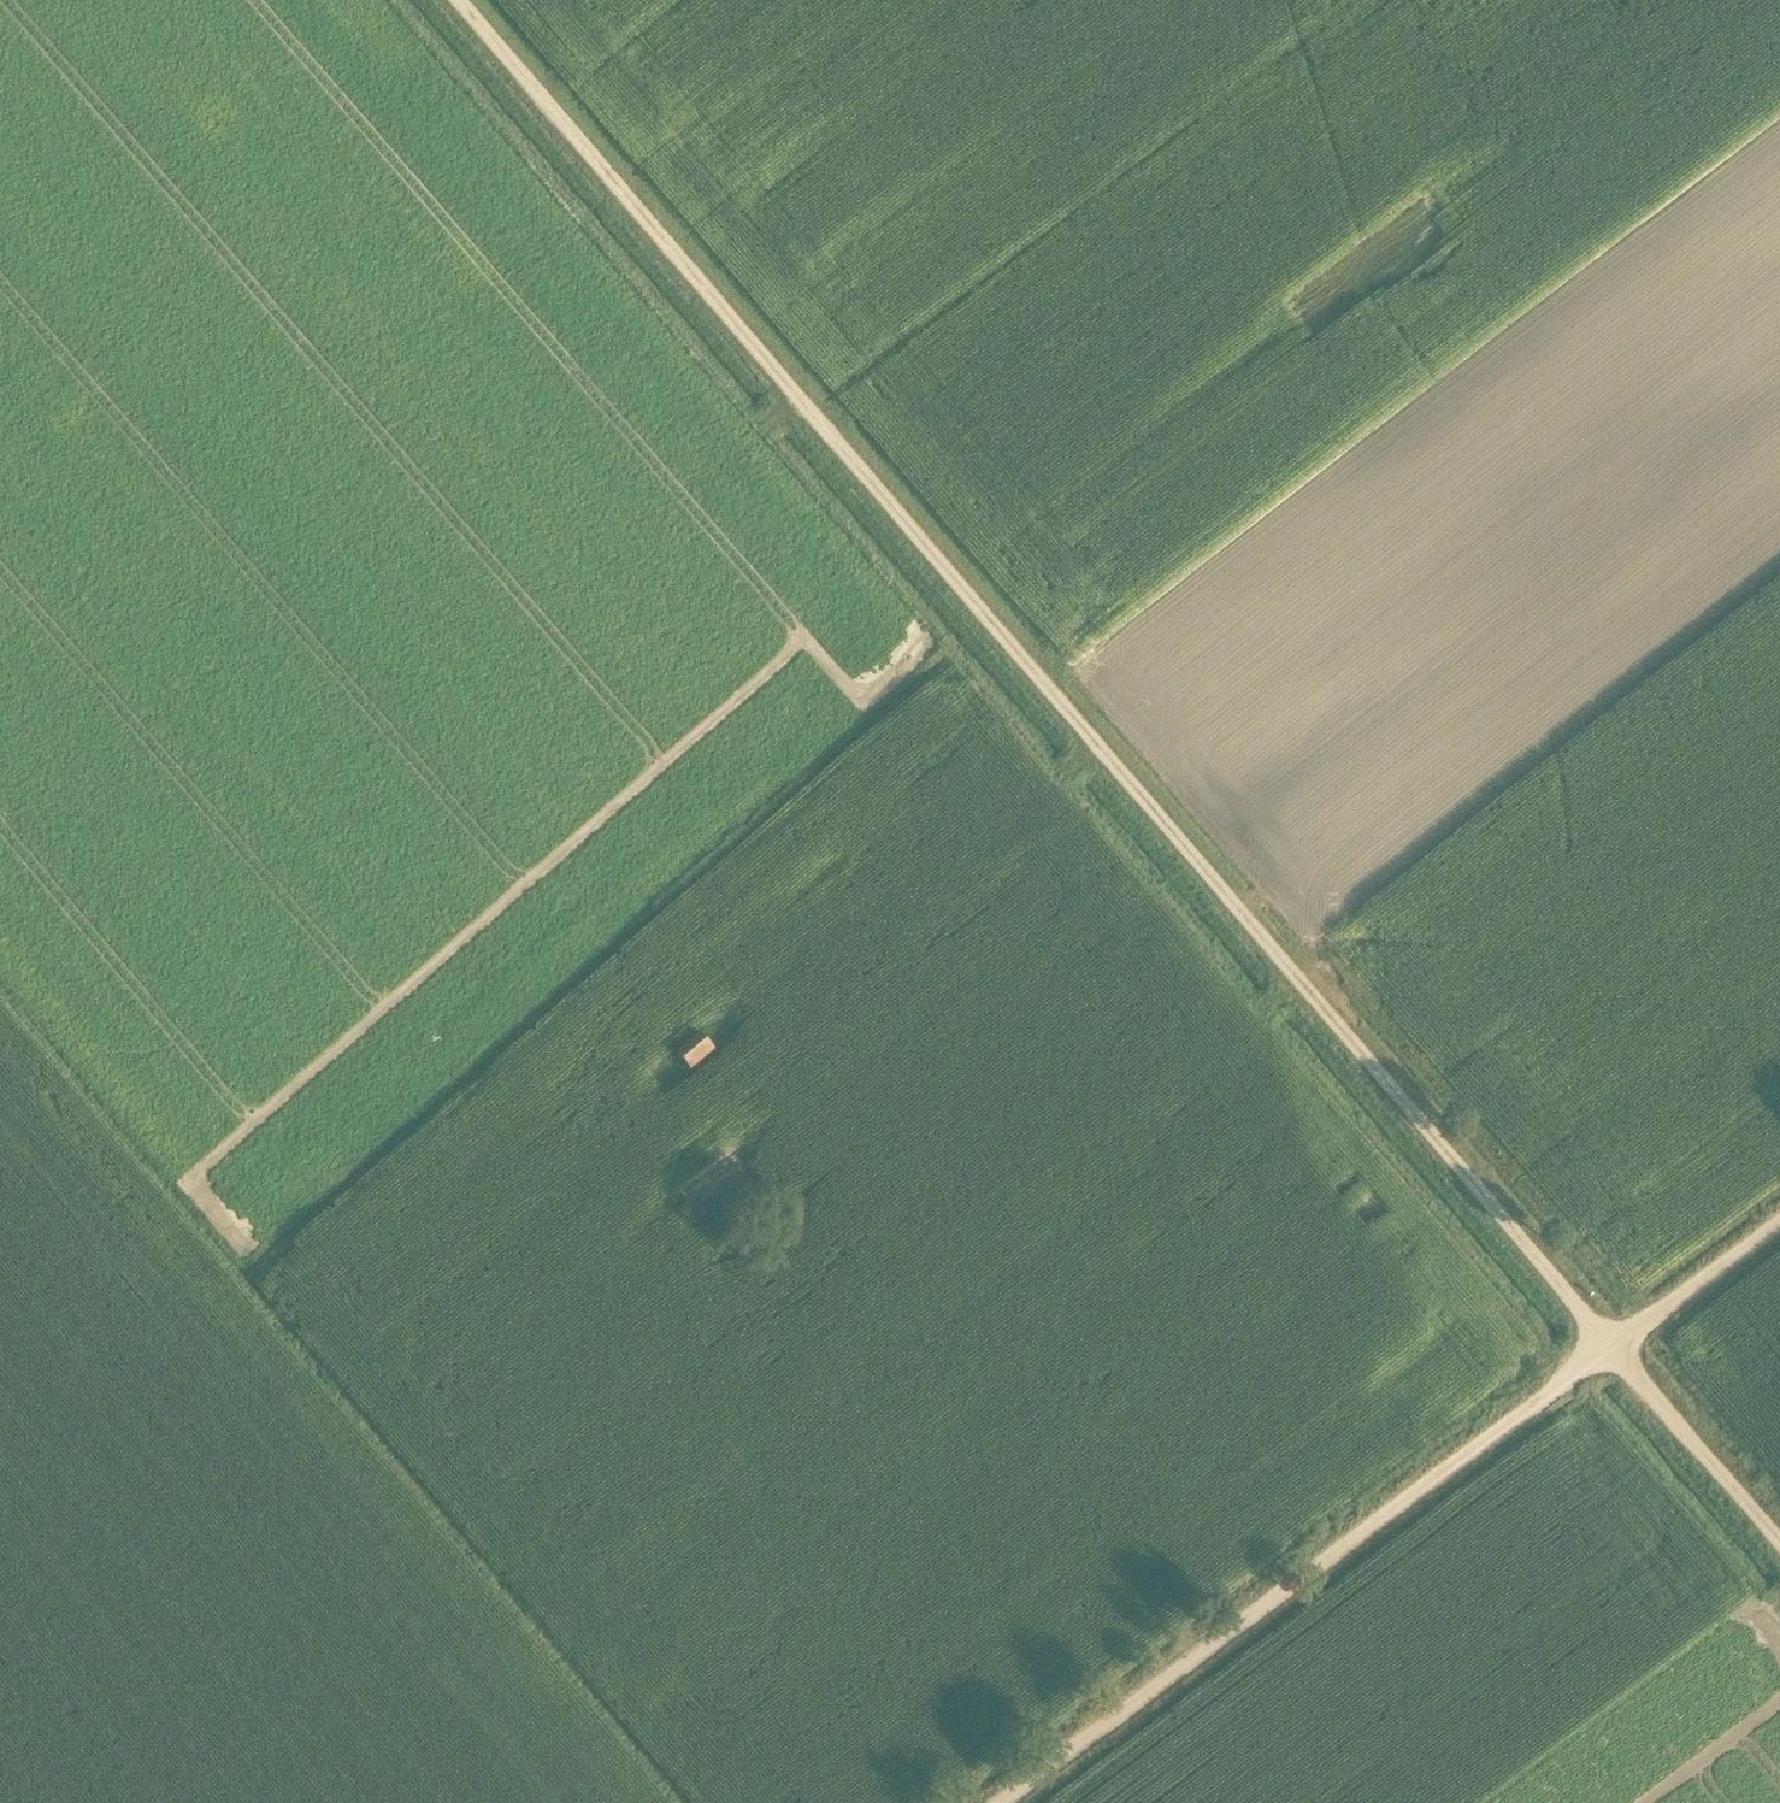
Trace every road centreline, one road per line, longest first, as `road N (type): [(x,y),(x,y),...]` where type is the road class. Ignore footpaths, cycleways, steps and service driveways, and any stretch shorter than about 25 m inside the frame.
road 1 (track): [(456,0),(1779,1537)]
road 2 (track): [(999,1802),(1610,1342),(1779,1225)]

